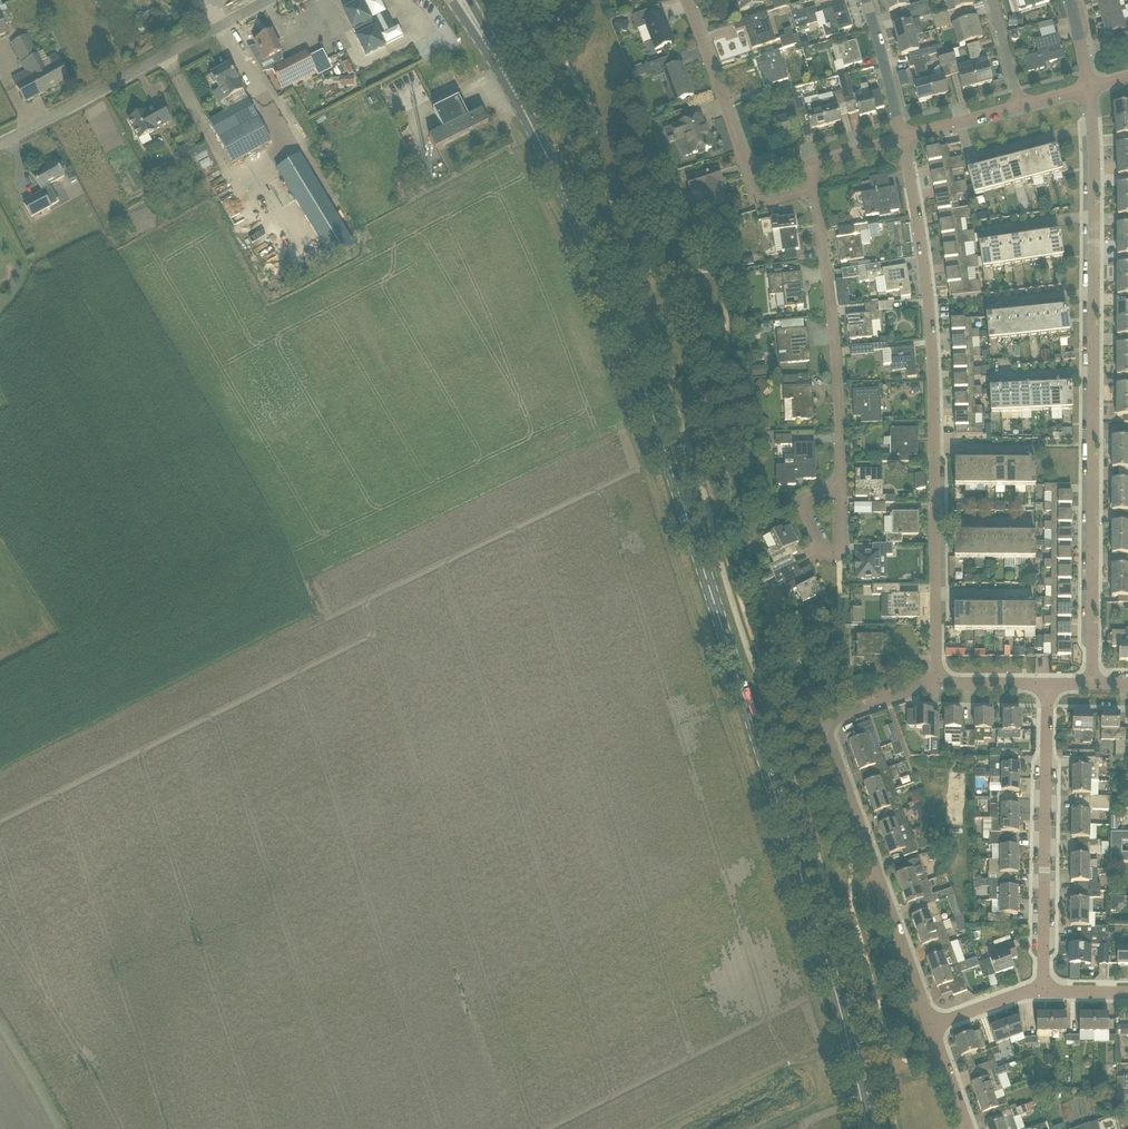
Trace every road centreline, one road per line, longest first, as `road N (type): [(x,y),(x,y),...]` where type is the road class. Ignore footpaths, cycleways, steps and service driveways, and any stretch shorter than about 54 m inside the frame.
road 1 (primary): [(866,1128),(829,969),(622,329),(529,121),(468,10)]
road 2 (residential): [(794,494),(828,559),(843,552),(819,165)]
road 3 (residential): [(932,1022),(825,739),(831,717)]
road 4 (residential): [(934,450),(922,242),(903,138)]
road 5 (residential): [(1092,683),(1091,369)]
road 6 (unclassified): [(0,146),(269,0)]
road 7 (residential): [(1049,987),(1047,683)]
road 8 (residential): [(819,165),(777,177),(748,165),(688,0)]
road 9 (residential): [(1092,128),(981,159),(968,156),(959,124)]
road 10 (residential): [(903,138),(866,0)]
road 11 (residential): [(1049,987),(932,1022)]

